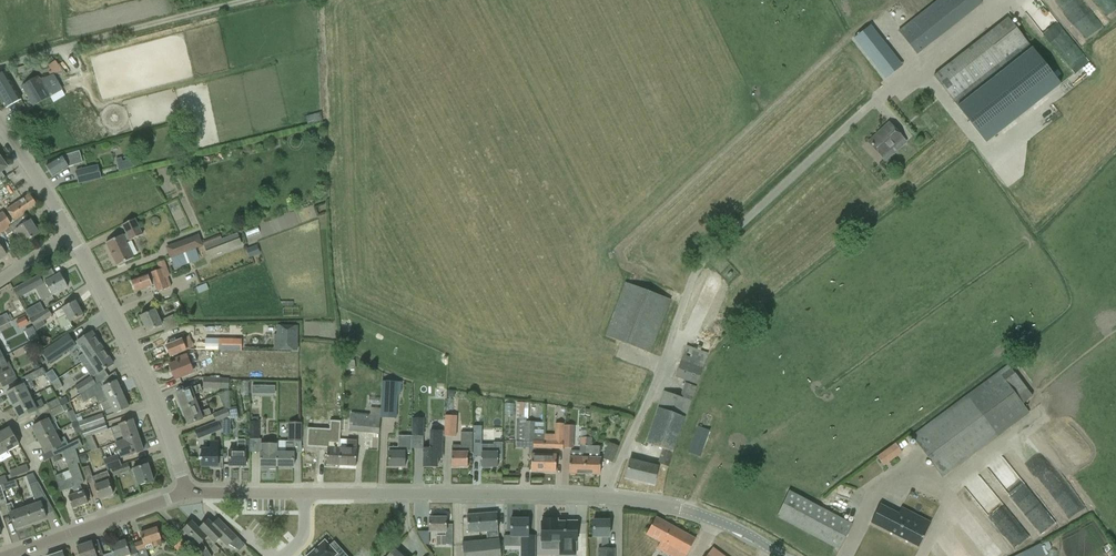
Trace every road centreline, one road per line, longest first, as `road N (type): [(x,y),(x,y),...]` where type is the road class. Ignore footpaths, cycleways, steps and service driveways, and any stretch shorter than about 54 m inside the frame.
road 1 (unclassified): [(602,496),(698,265),(991,1)]
road 2 (tertiary): [(602,496),(304,493)]
road 3 (tertiary): [(189,489),(141,369),(71,234)]
road 4 (residential): [(8,555),(189,489)]
road 5 (tertiary): [(781,555),(680,509),(602,496)]
road 6 (tertiary): [(71,234),(0,126)]

